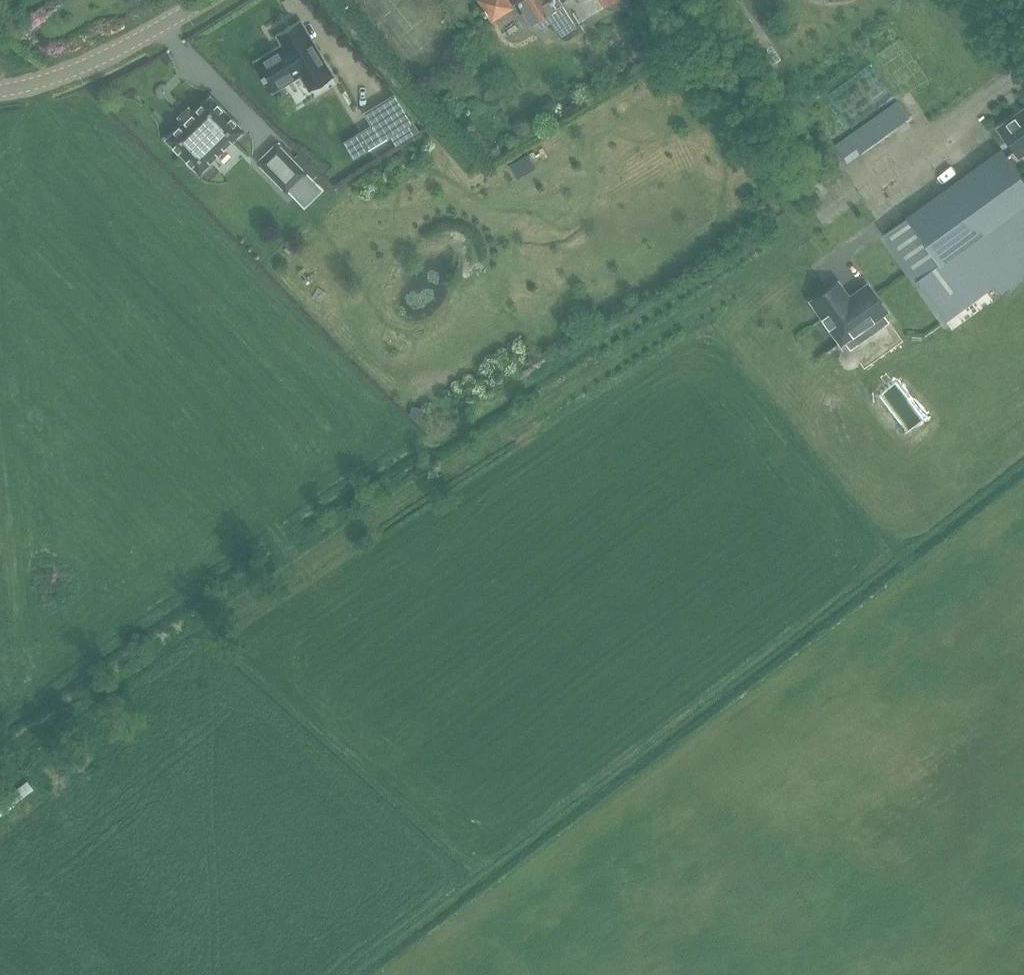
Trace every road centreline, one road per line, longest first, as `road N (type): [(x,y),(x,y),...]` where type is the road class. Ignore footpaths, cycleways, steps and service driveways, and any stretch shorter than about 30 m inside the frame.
road 1 (tertiary): [(0,92),(78,72),(207,0)]

